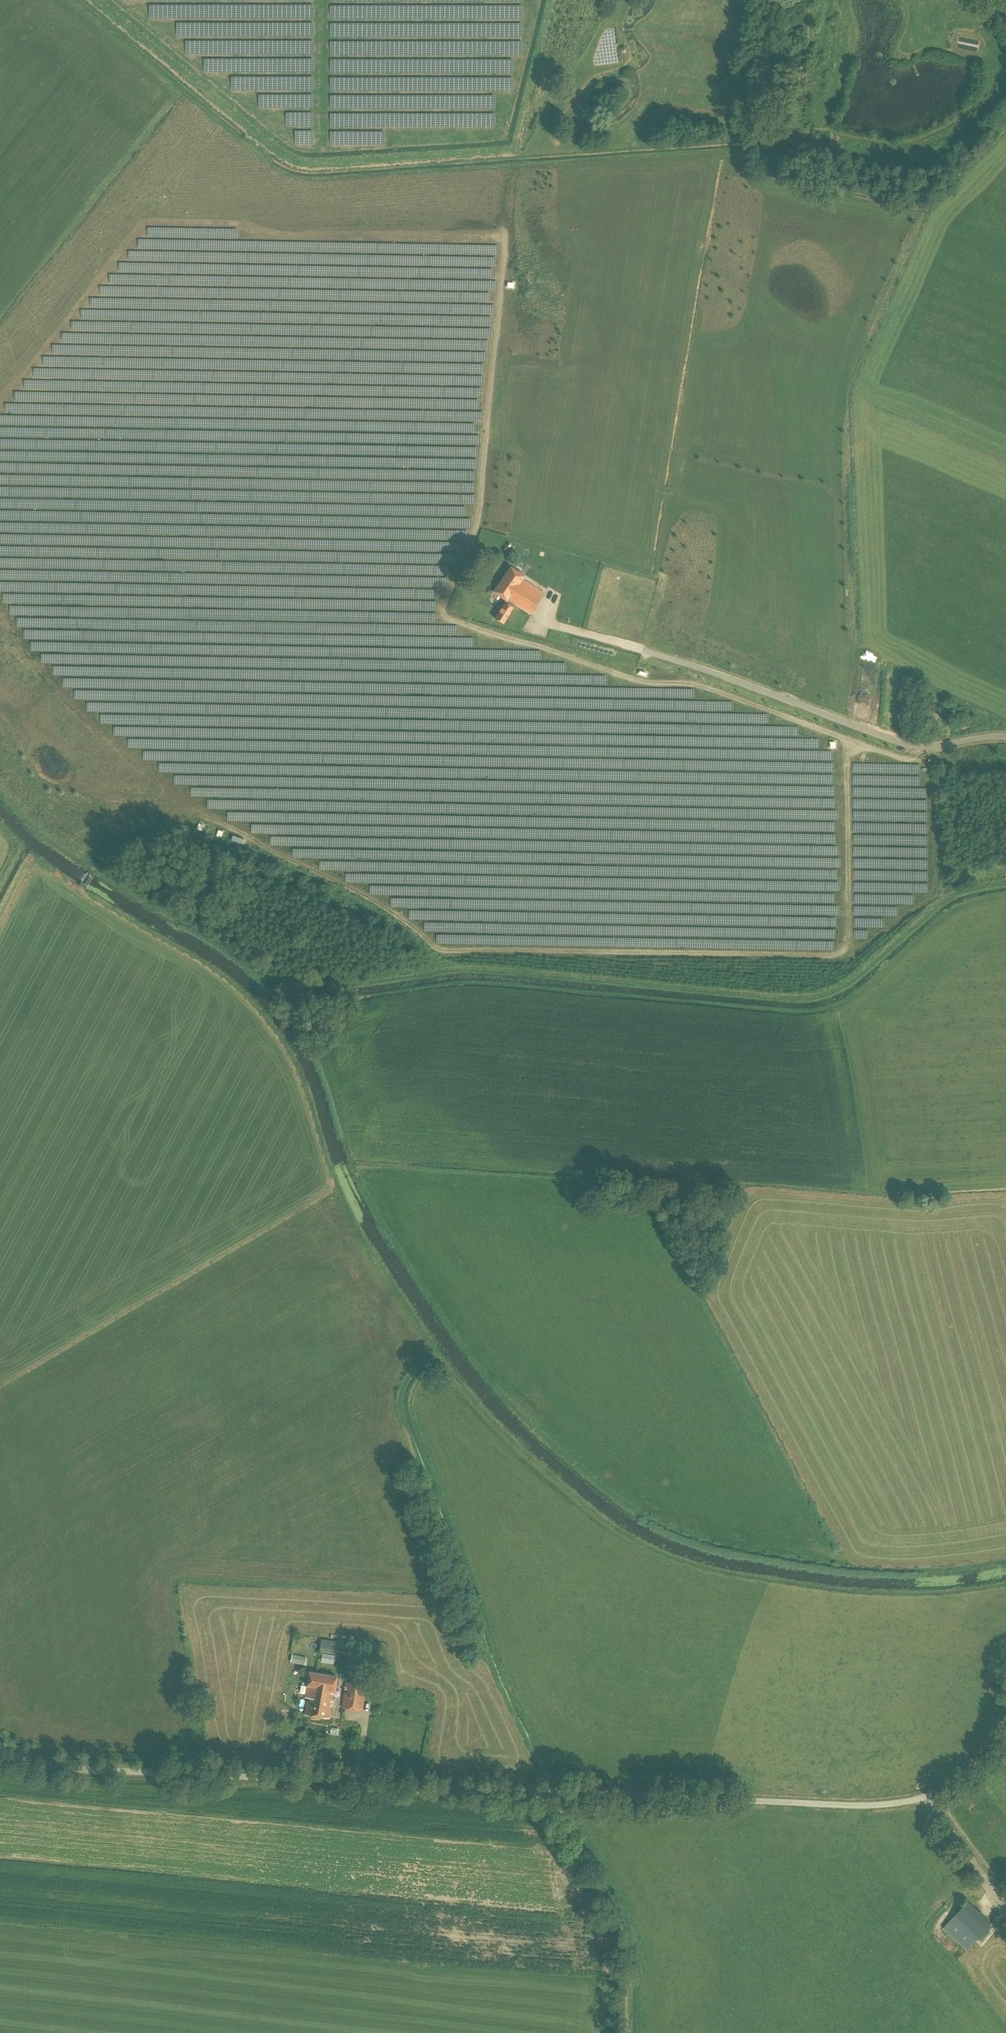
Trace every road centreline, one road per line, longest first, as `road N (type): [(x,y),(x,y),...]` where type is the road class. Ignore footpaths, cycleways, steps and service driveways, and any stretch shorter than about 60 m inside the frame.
road 1 (unclassified): [(929,1796),(852,1806),(61,1768),(0,1745)]
road 2 (unclassified): [(1005,1897),(929,1796)]

